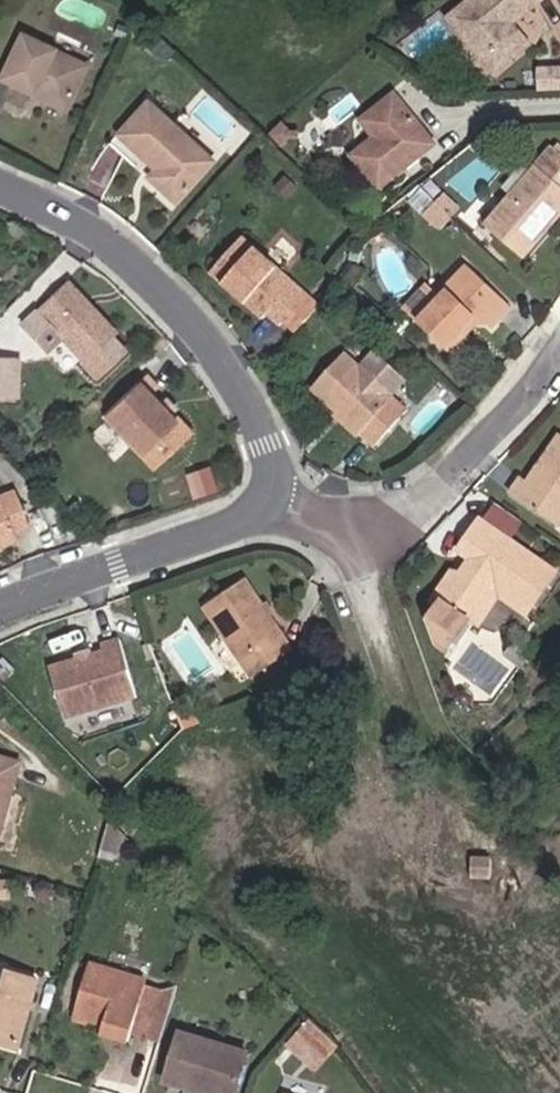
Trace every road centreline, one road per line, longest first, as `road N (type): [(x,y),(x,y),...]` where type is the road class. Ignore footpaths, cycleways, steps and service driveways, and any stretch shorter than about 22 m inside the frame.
road 1 (residential): [(285,515),(271,436),(205,334),(119,252),(0,182)]
road 2 (residential): [(285,515),(384,513),(439,474),(559,329)]
road 3 (residential): [(0,603),(238,522),(285,515)]

